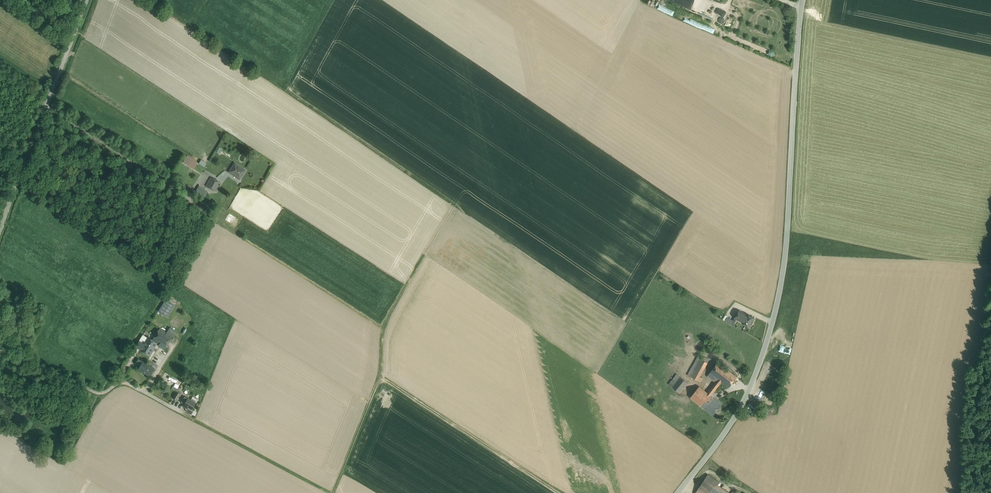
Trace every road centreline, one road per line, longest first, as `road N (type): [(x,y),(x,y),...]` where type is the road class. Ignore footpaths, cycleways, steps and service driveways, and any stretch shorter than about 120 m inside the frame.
road 1 (tertiary): [(677,492),(735,418),(774,321),(802,0)]
road 2 (unclassified): [(87,0),(0,228)]
road 3 (track): [(46,107),(216,222),(225,206)]
road 4 (unclassified): [(0,352),(103,394),(123,380),(145,392),(176,343)]
road 5 (track): [(559,492),(380,379)]

